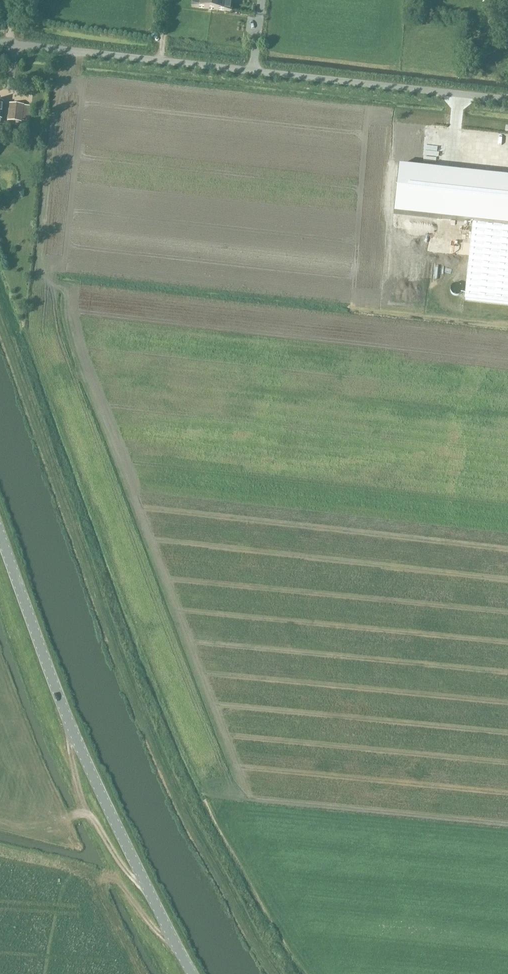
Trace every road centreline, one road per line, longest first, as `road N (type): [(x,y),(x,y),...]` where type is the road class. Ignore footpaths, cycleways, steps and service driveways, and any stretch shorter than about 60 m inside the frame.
road 1 (unclassified): [(507,99),(0,43)]
road 2 (unclassified): [(195,973),(87,758),(0,528)]

